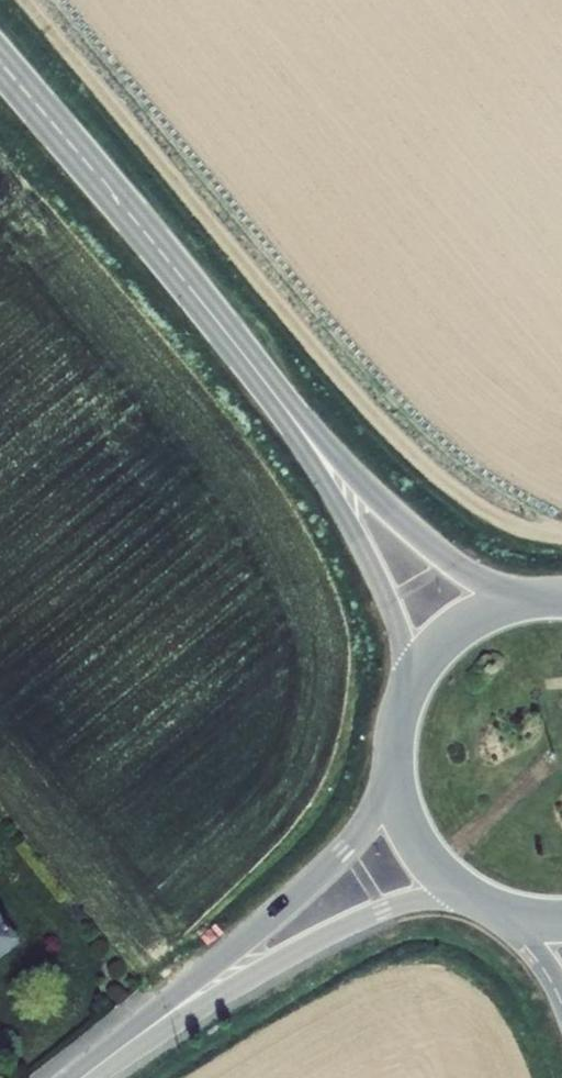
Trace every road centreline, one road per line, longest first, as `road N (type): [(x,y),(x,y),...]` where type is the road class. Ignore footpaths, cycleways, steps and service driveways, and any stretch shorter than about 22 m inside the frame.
road 1 (secondary): [(271,389),(0,61)]
road 2 (tertiary): [(391,769),(374,810),(344,850),(99,1065)]
road 3 (tertiary): [(99,1065),(375,914),(418,900),(471,901)]
road 4 (secondary): [(538,599),(463,573),(365,488),(271,389)]
road 5 (secondary): [(271,389),(390,605),(408,690)]
road 6 (secondary): [(538,599),(461,628),(408,690)]
road 7 (secondary): [(391,769),(415,845),(471,901)]

